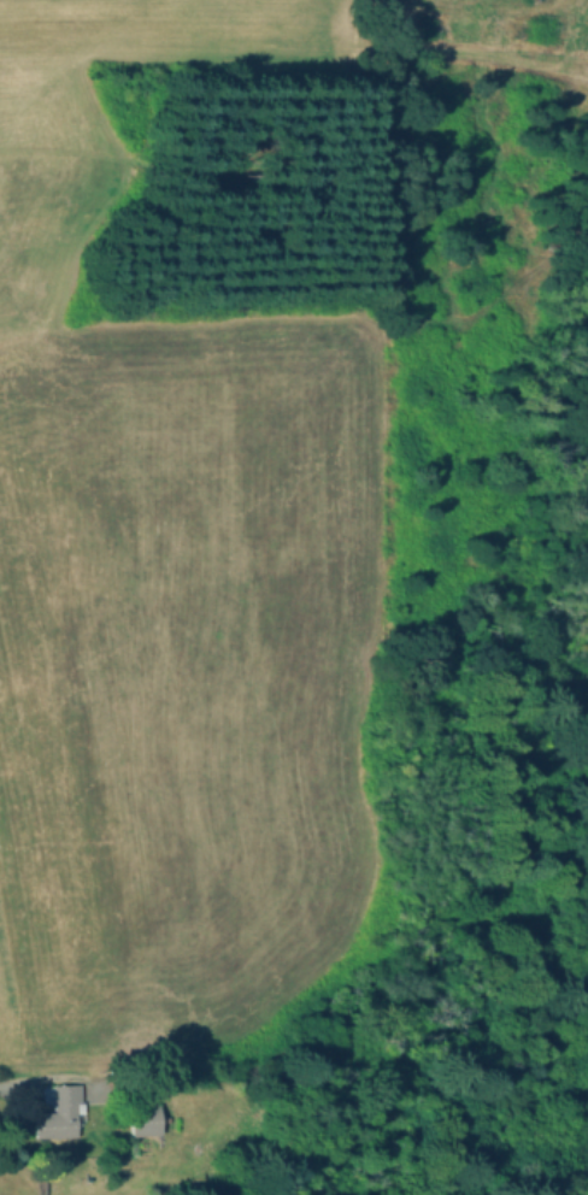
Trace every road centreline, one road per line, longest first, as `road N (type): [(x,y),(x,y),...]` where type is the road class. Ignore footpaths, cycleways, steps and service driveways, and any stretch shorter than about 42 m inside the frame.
road 1 (track): [(0,23),(357,22),(524,54)]

